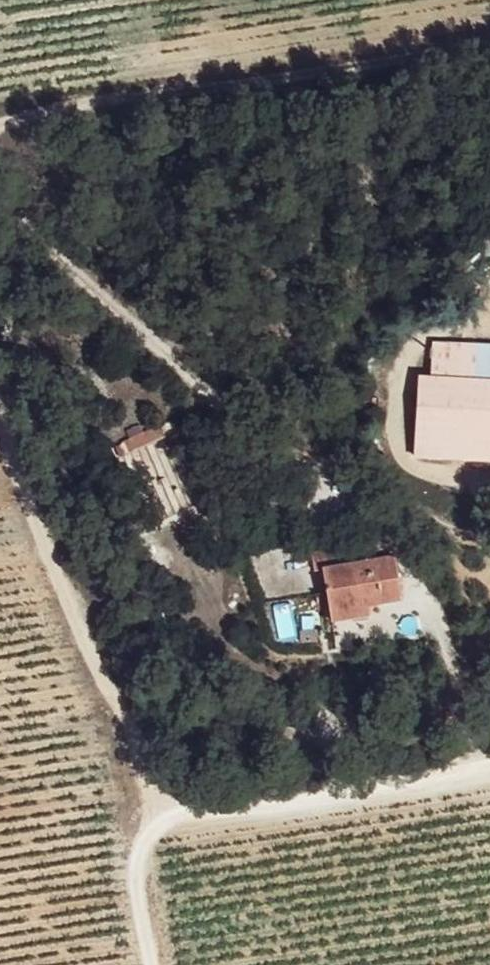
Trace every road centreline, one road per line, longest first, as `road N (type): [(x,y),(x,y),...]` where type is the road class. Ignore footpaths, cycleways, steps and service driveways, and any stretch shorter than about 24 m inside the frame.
road 1 (track): [(164,964),(145,839),(150,780),(0,376)]
road 2 (track): [(0,116),(64,87),(313,27),(489,7)]
road 3 (track): [(150,780),(213,798),(345,787),(489,755)]

